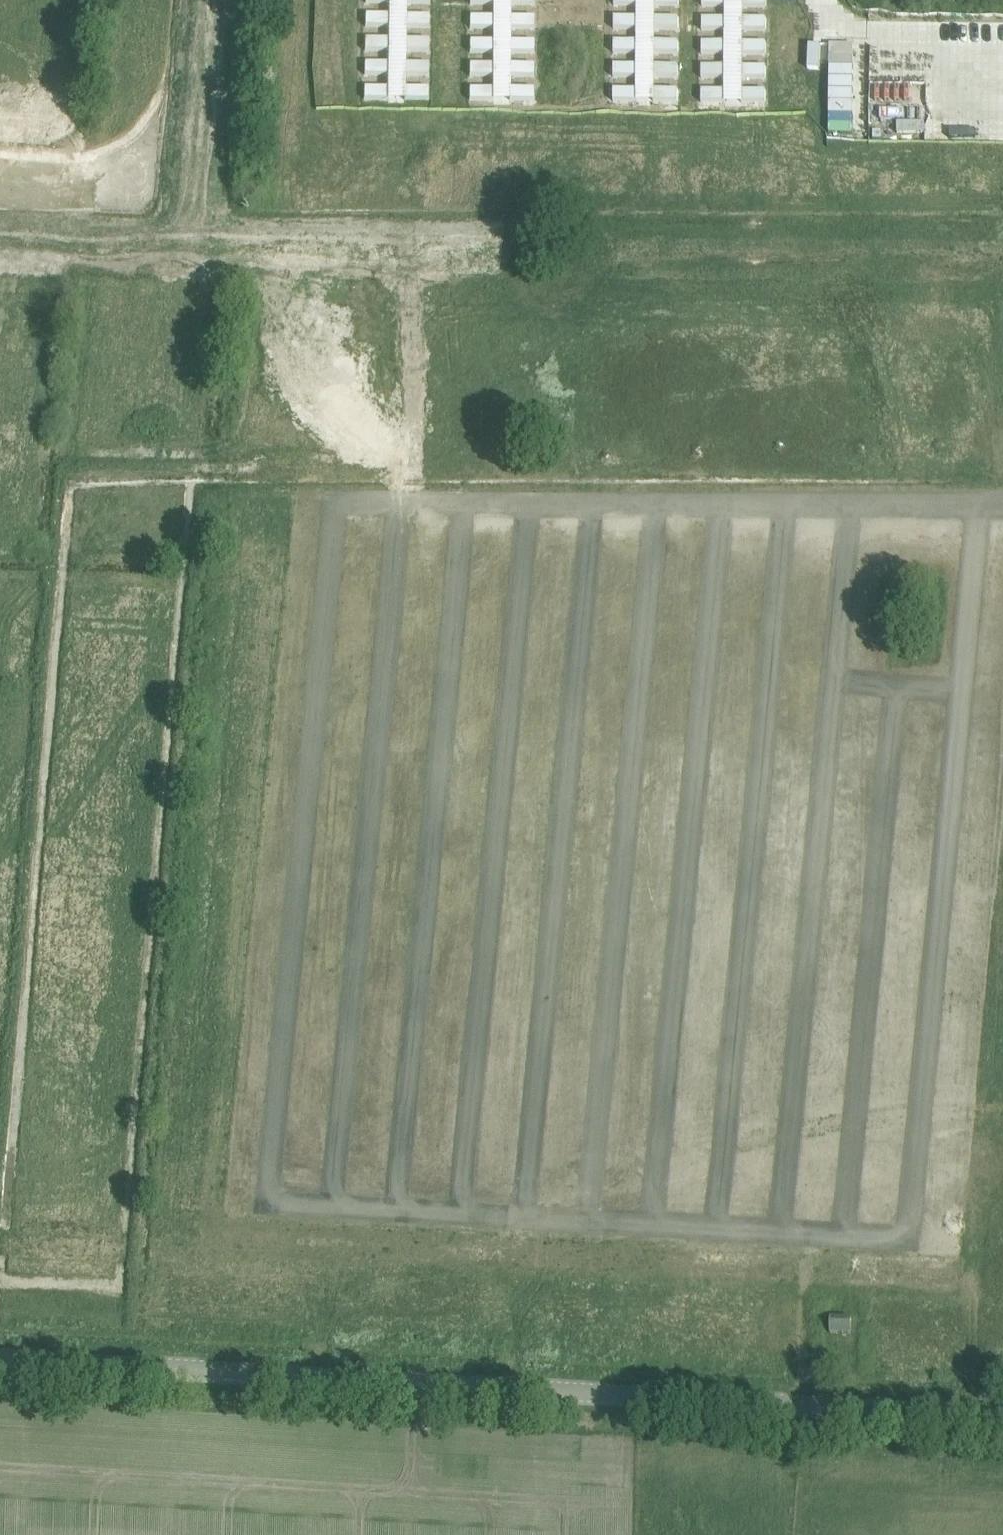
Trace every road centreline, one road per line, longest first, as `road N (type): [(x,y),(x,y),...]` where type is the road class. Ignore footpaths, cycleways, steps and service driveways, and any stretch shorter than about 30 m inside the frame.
road 1 (unclassified): [(1002,1411),(0,1355)]

